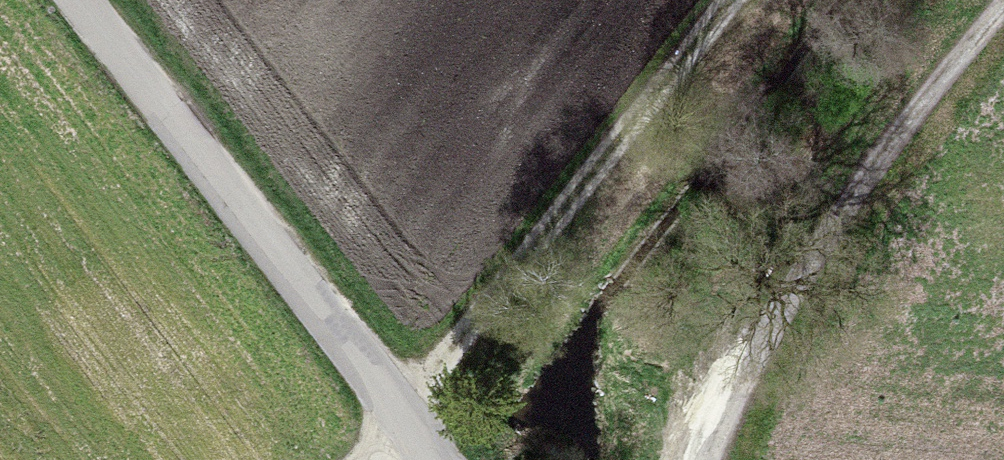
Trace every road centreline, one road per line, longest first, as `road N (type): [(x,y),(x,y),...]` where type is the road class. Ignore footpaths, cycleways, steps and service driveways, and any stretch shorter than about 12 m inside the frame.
road 1 (unclassified): [(78,0),(366,356),(430,459)]
road 2 (track): [(1003,2),(828,234),(725,400),(700,459)]
road 3 (track): [(754,0),(411,427)]

